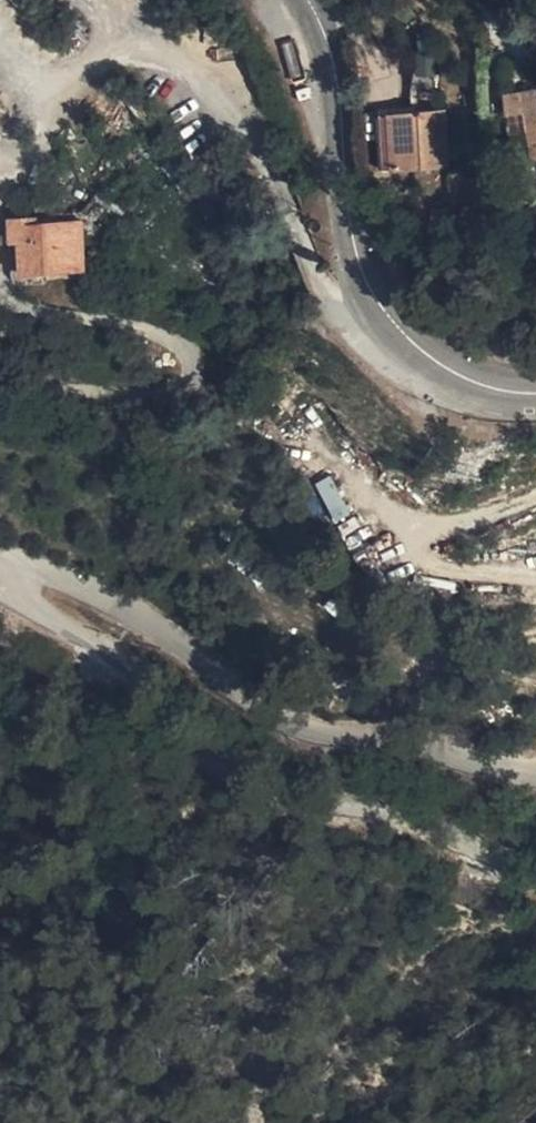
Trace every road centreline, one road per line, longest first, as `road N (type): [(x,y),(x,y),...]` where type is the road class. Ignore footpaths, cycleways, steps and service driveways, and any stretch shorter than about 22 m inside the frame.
road 1 (unclassified): [(0,566),(33,619),(120,662),(219,761),(272,792),(387,817),(535,890)]
road 2 (residential): [(0,566),(118,604),(251,714),(319,741),(535,775)]
road 3 (secondary): [(535,397),(469,386),(427,362),(370,298),(355,259),(326,45),(306,0)]

